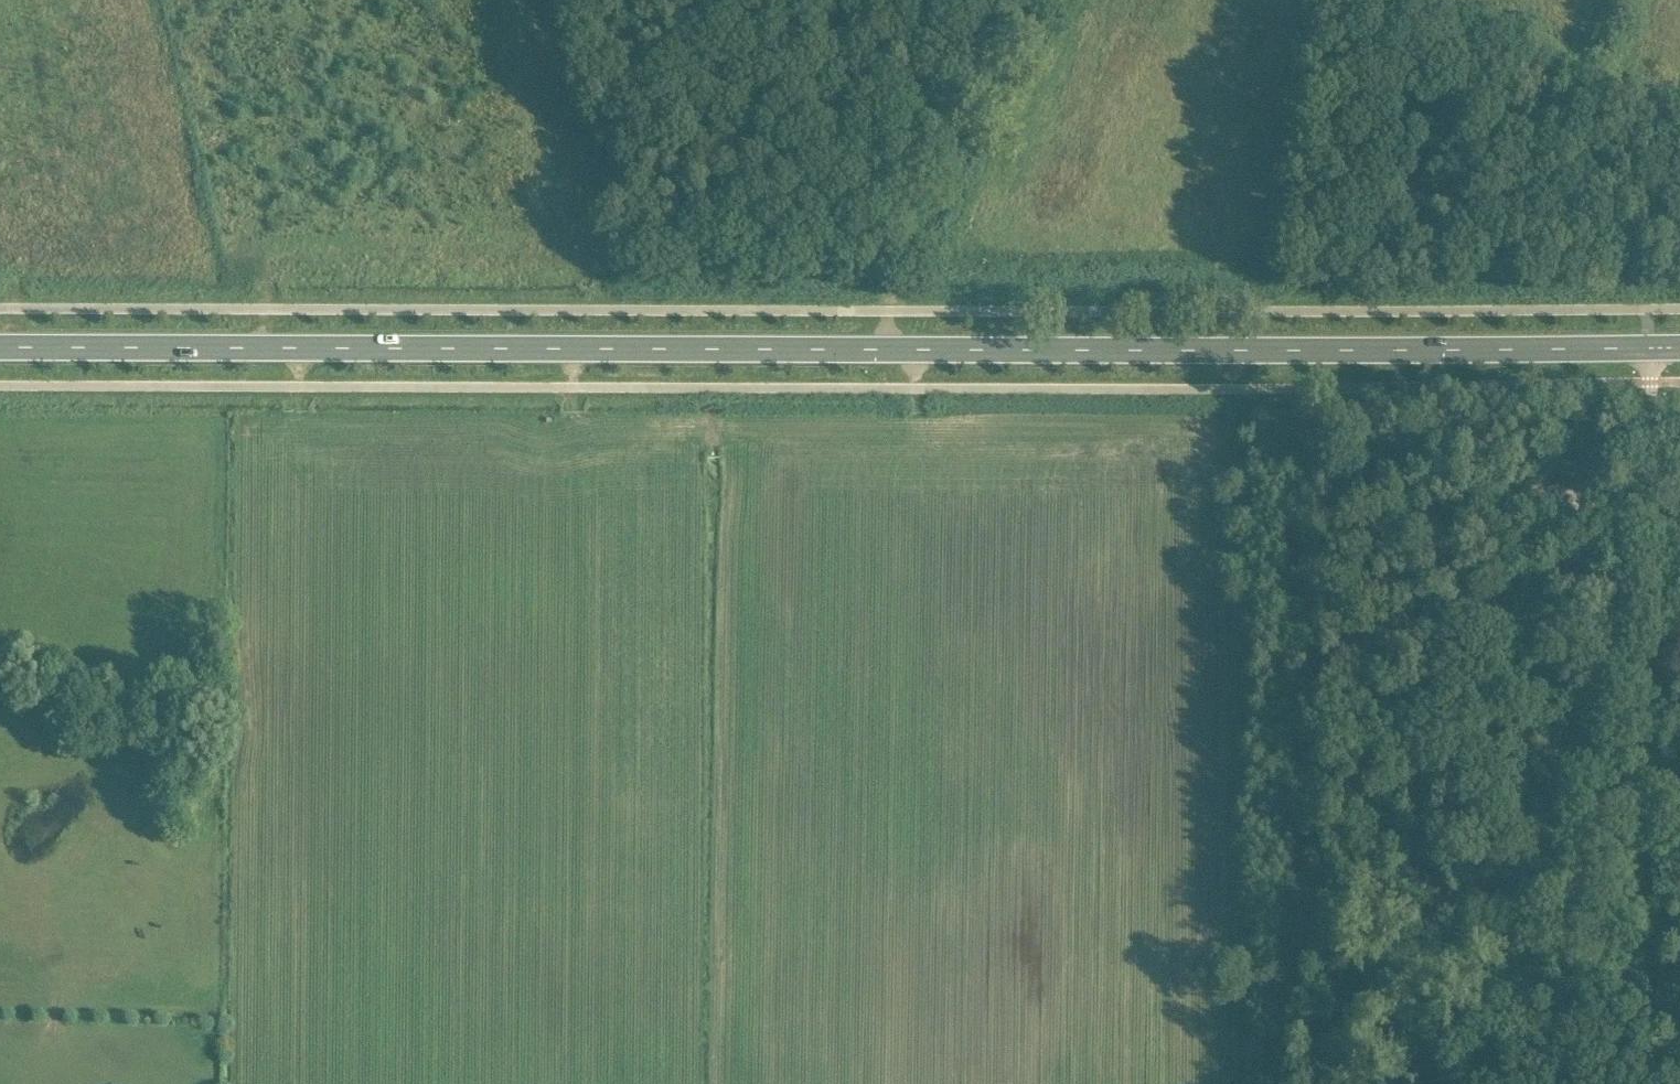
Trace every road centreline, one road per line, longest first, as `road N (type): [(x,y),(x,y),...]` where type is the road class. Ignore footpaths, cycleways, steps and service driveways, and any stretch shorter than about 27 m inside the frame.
road 1 (secondary): [(0,346),(1679,345)]
road 2 (track): [(1648,1083),(1652,452)]

